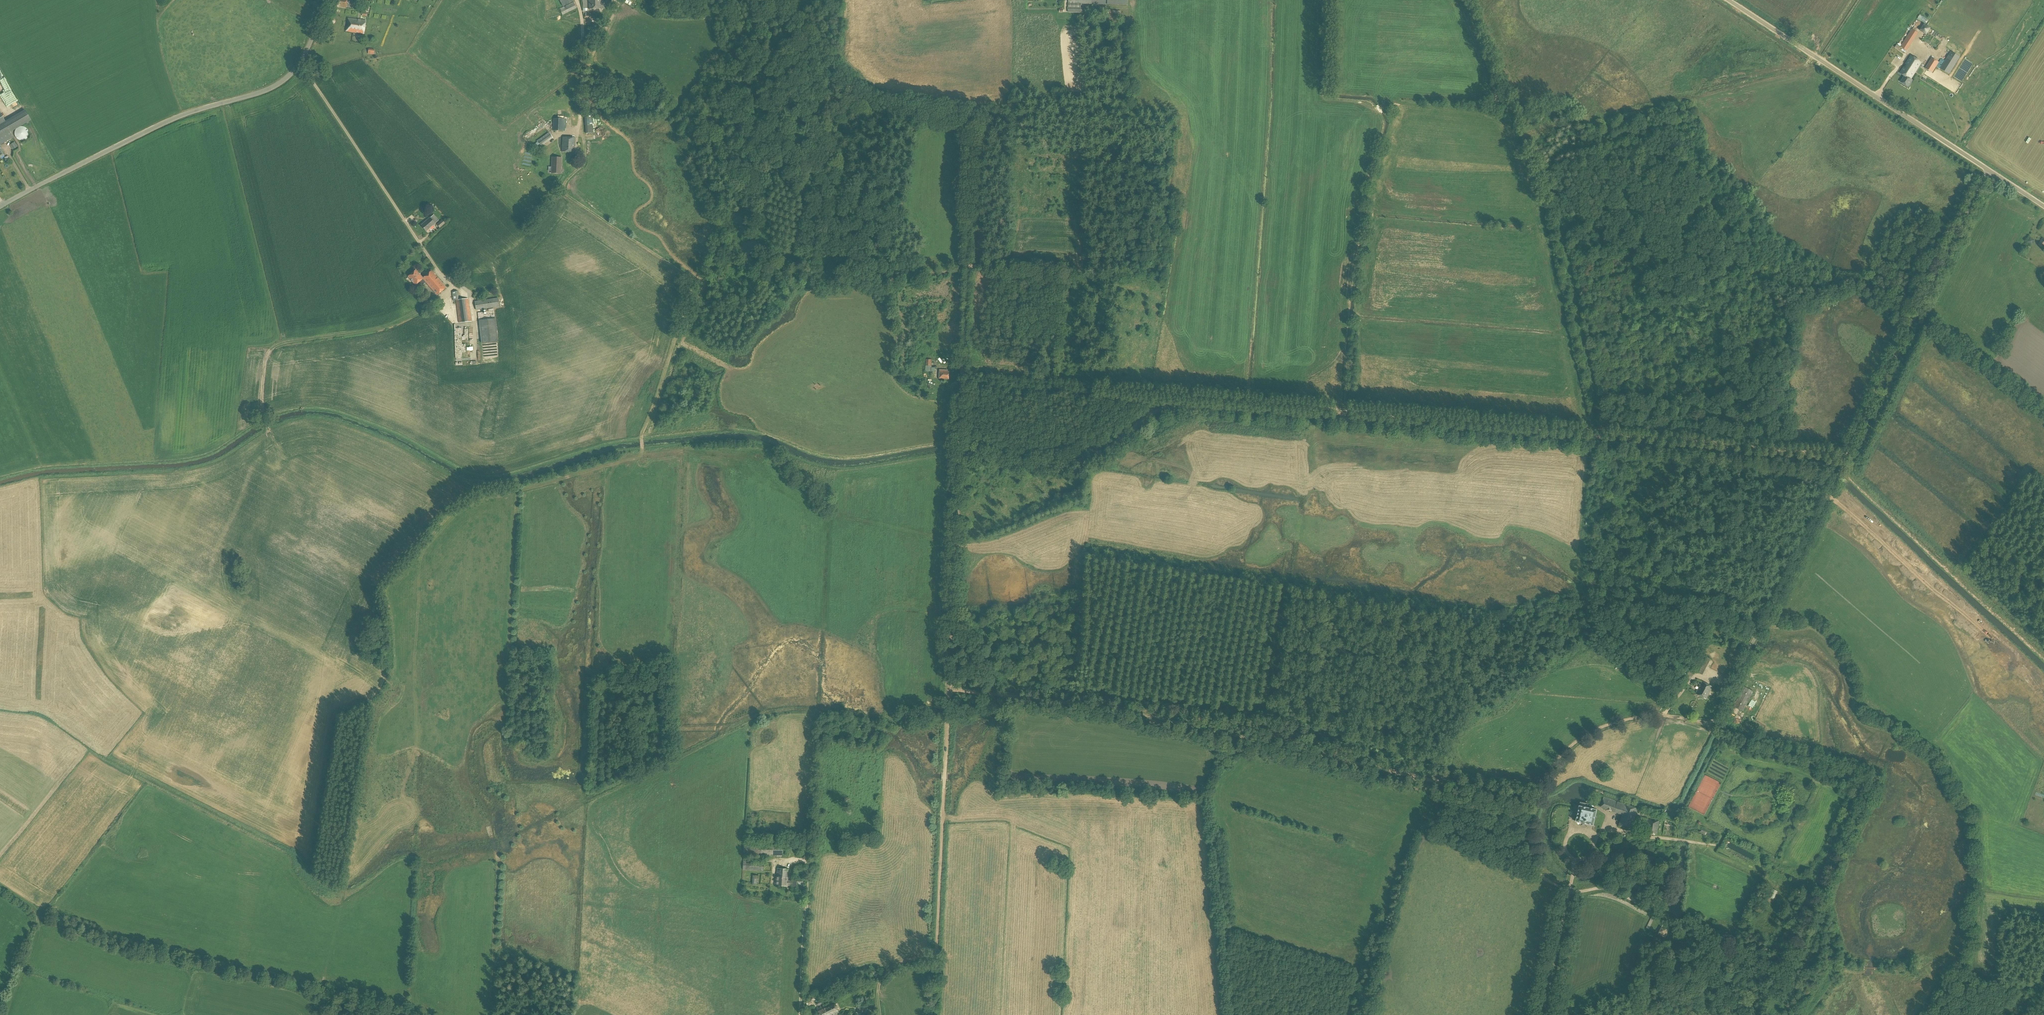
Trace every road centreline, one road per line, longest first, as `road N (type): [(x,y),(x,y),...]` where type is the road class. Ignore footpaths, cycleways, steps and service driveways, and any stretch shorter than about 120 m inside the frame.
road 1 (track): [(1847,452),(963,377)]
road 2 (track): [(527,489),(643,456),(697,281),(567,195),(565,182),(585,164),(577,0)]
road 3 (track): [(948,689),(1151,716),(1534,803)]
road 4 (track): [(773,0),(861,99),(974,125),(963,377)]
road 5 (unclassified): [(0,207),(173,119),(280,84),(304,58),(327,0)]
road 6 (unclassified): [(2043,207),(1729,0)]
road 7 (track): [(948,689),(936,945),(886,974),(879,1014)]
road 8 (track): [(1847,452),(1989,171)]
road 9 (track): [(963,377),(948,689)]
road 10 (track): [(1780,451),(1768,333),(1778,299),(1867,275),(1927,296)]
road 11 (track): [(1605,433),(1561,222),(1544,215)]
road 12 (track): [(1534,803),(1555,762),(1592,731),(1660,715),(1713,723)]
road 13 (track): [(800,1014),(805,862)]

